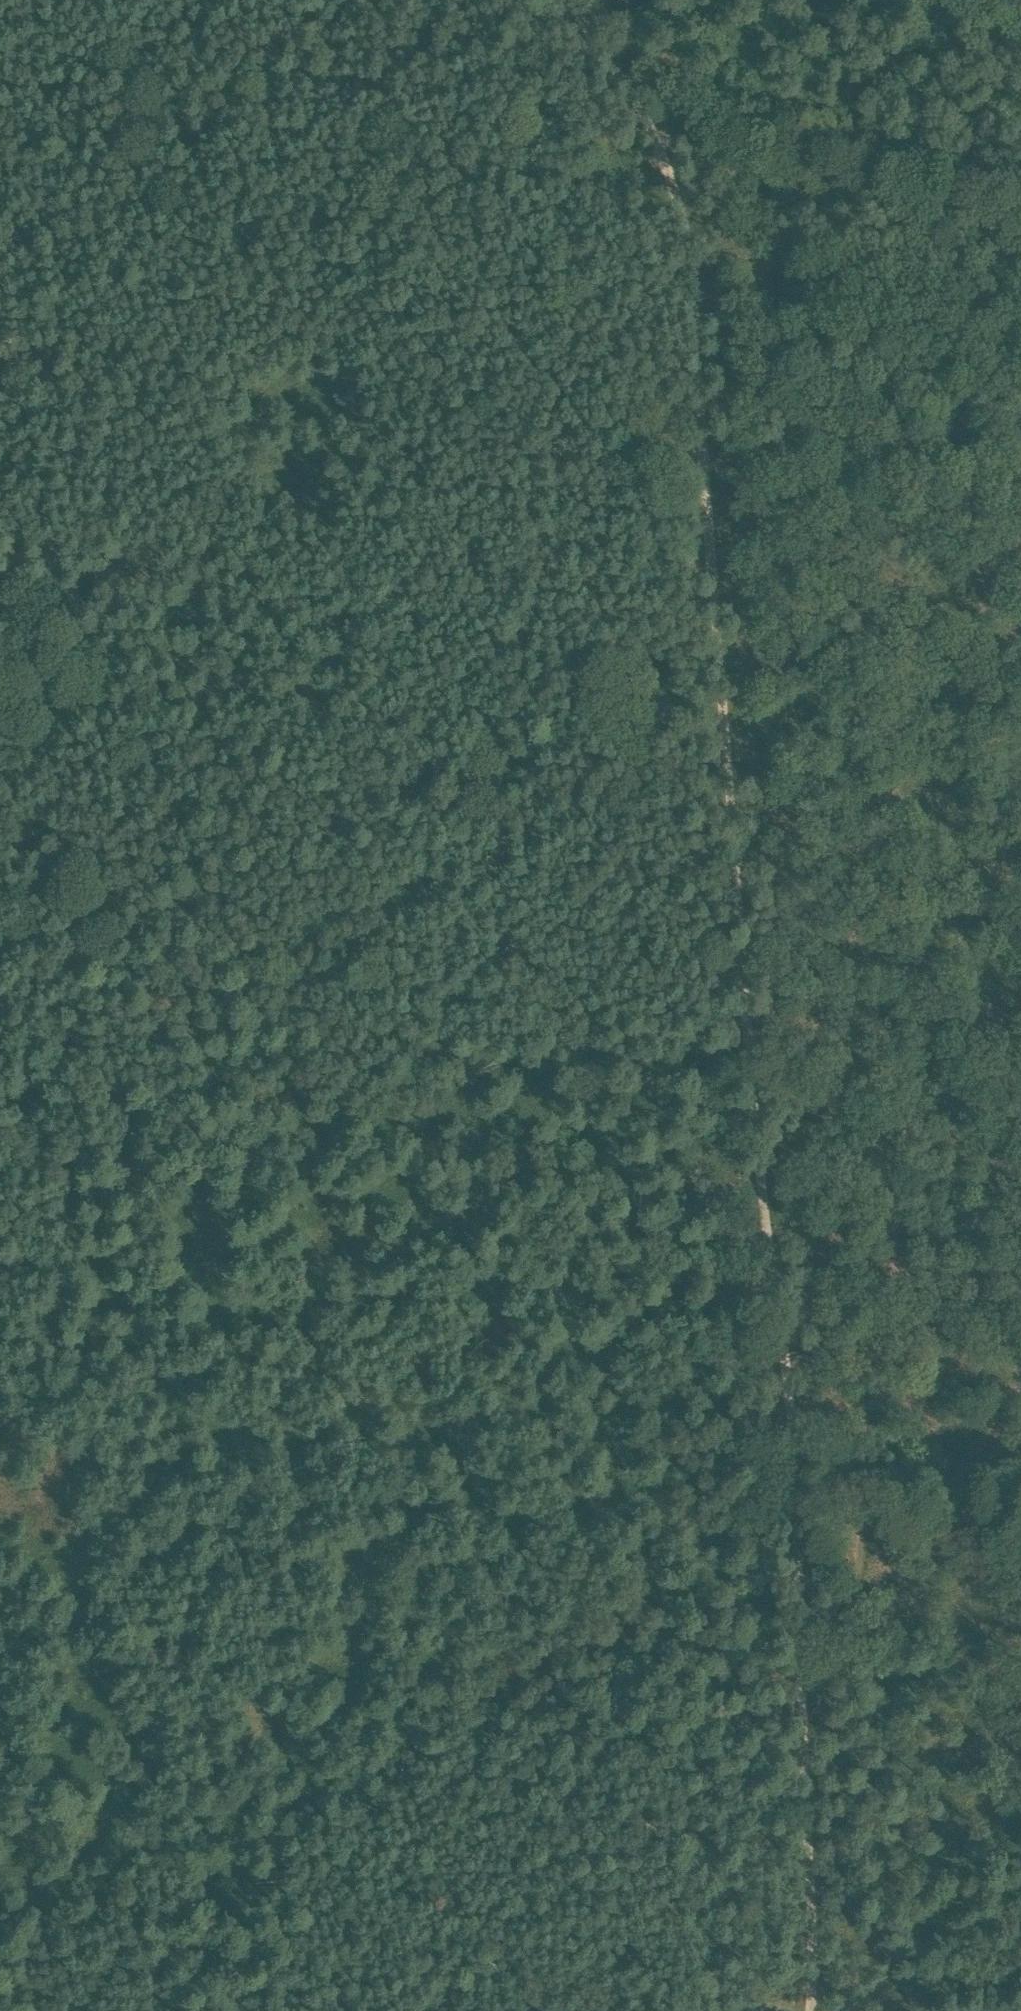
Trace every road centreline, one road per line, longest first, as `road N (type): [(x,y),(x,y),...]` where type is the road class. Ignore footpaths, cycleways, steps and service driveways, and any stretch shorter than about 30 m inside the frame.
road 1 (track): [(796,1519),(751,1122),(689,275),(653,116),(589,37),(570,0)]
road 2 (track): [(814,1997),(796,1519)]
road 3 (track): [(1020,186),(653,116)]
road 4 (track): [(1020,1519),(796,1519)]

